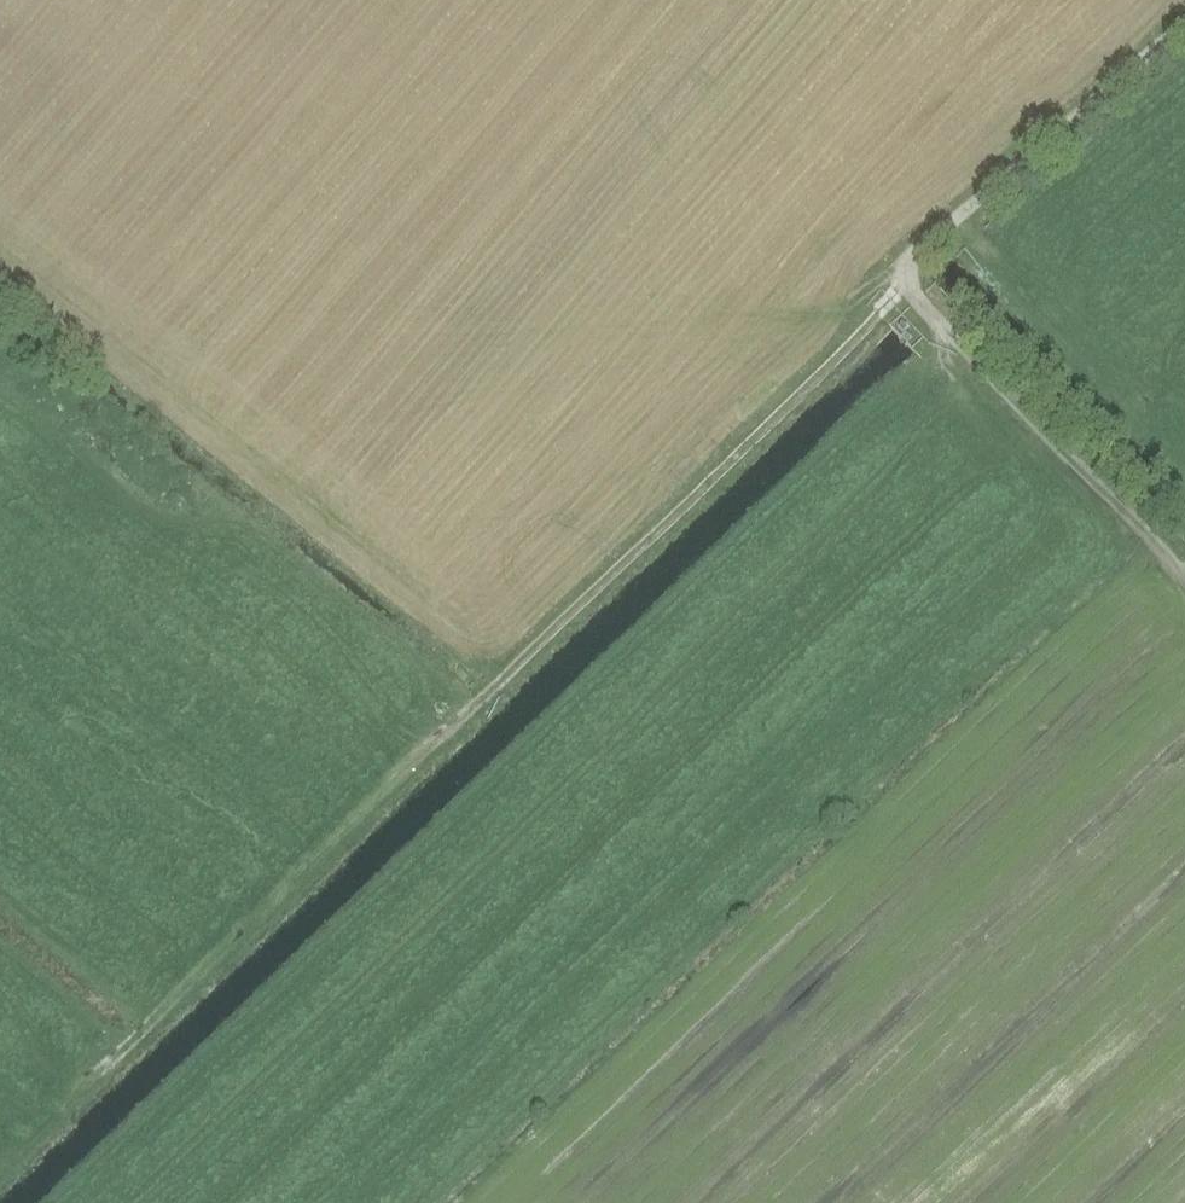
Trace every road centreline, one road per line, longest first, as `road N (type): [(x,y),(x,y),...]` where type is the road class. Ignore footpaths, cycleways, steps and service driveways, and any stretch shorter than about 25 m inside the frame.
road 1 (track): [(1184,20),(916,248),(906,265),(914,294)]

